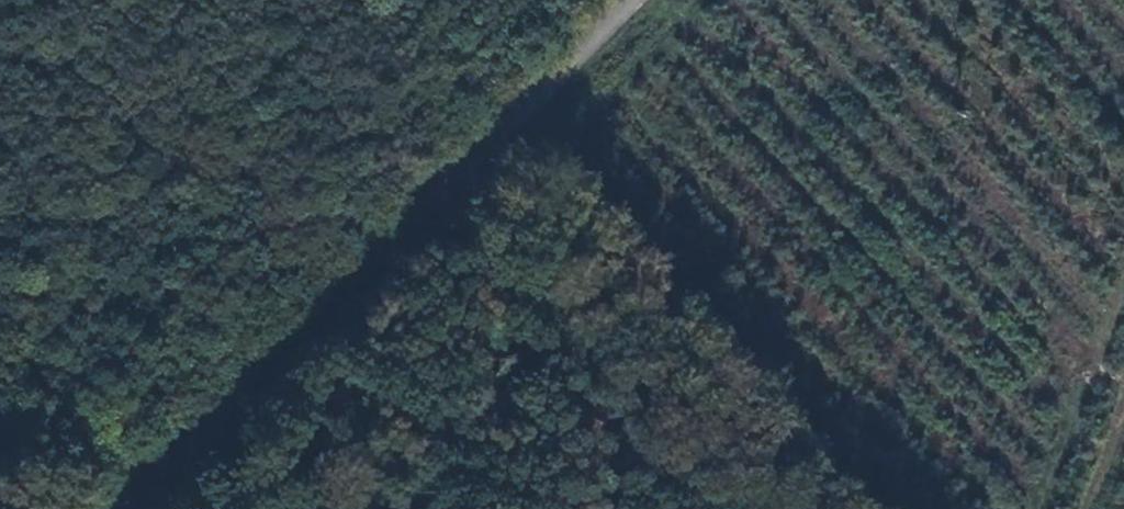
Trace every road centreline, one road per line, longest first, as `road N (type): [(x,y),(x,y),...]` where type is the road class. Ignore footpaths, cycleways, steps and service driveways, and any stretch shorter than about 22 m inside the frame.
road 1 (track): [(646,0),(136,508)]

